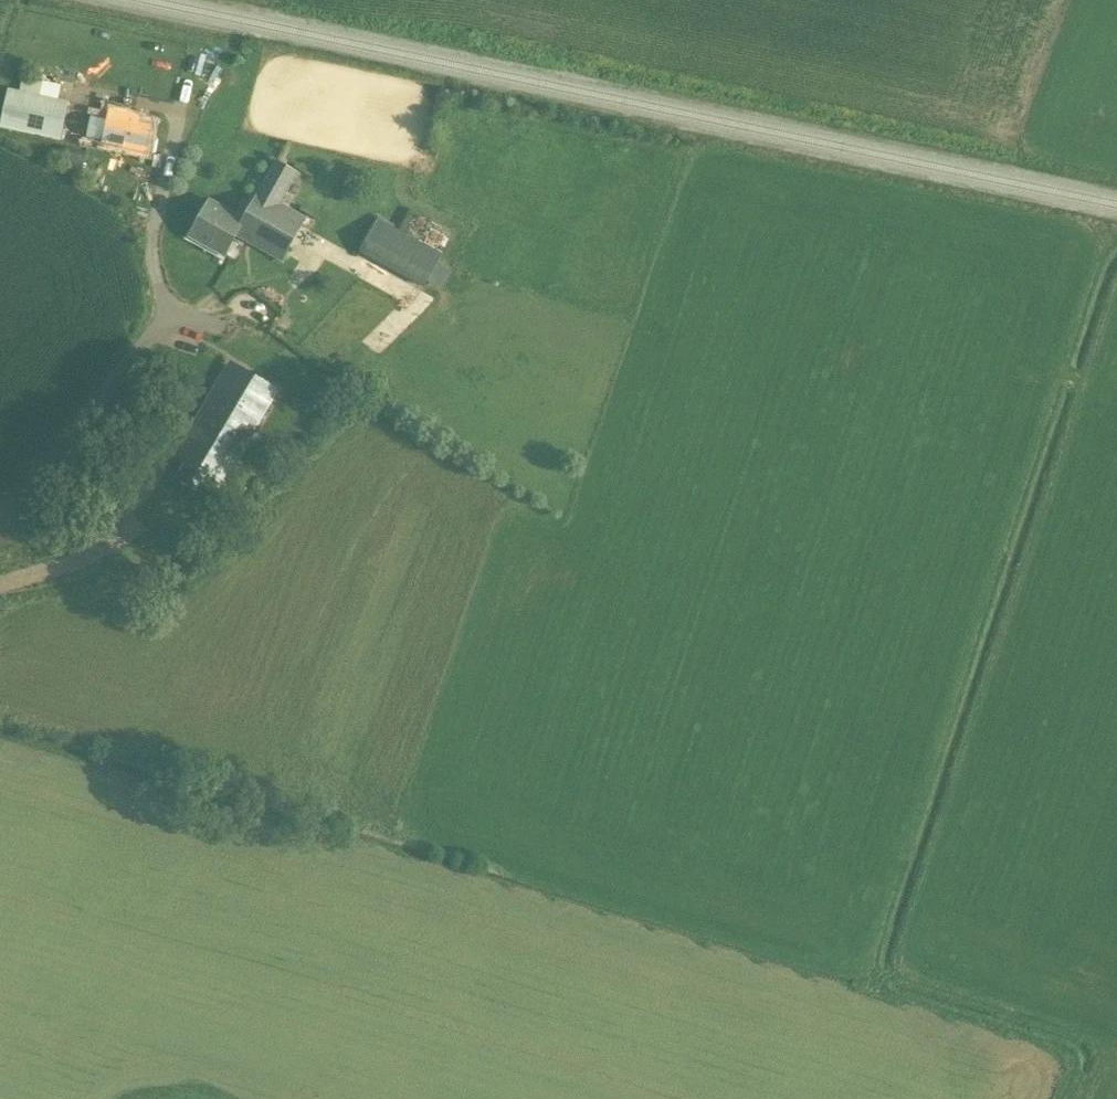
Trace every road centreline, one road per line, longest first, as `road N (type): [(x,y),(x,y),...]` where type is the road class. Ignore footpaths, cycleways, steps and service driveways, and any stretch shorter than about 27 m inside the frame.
road 1 (unclassified): [(0,517),(170,309)]

